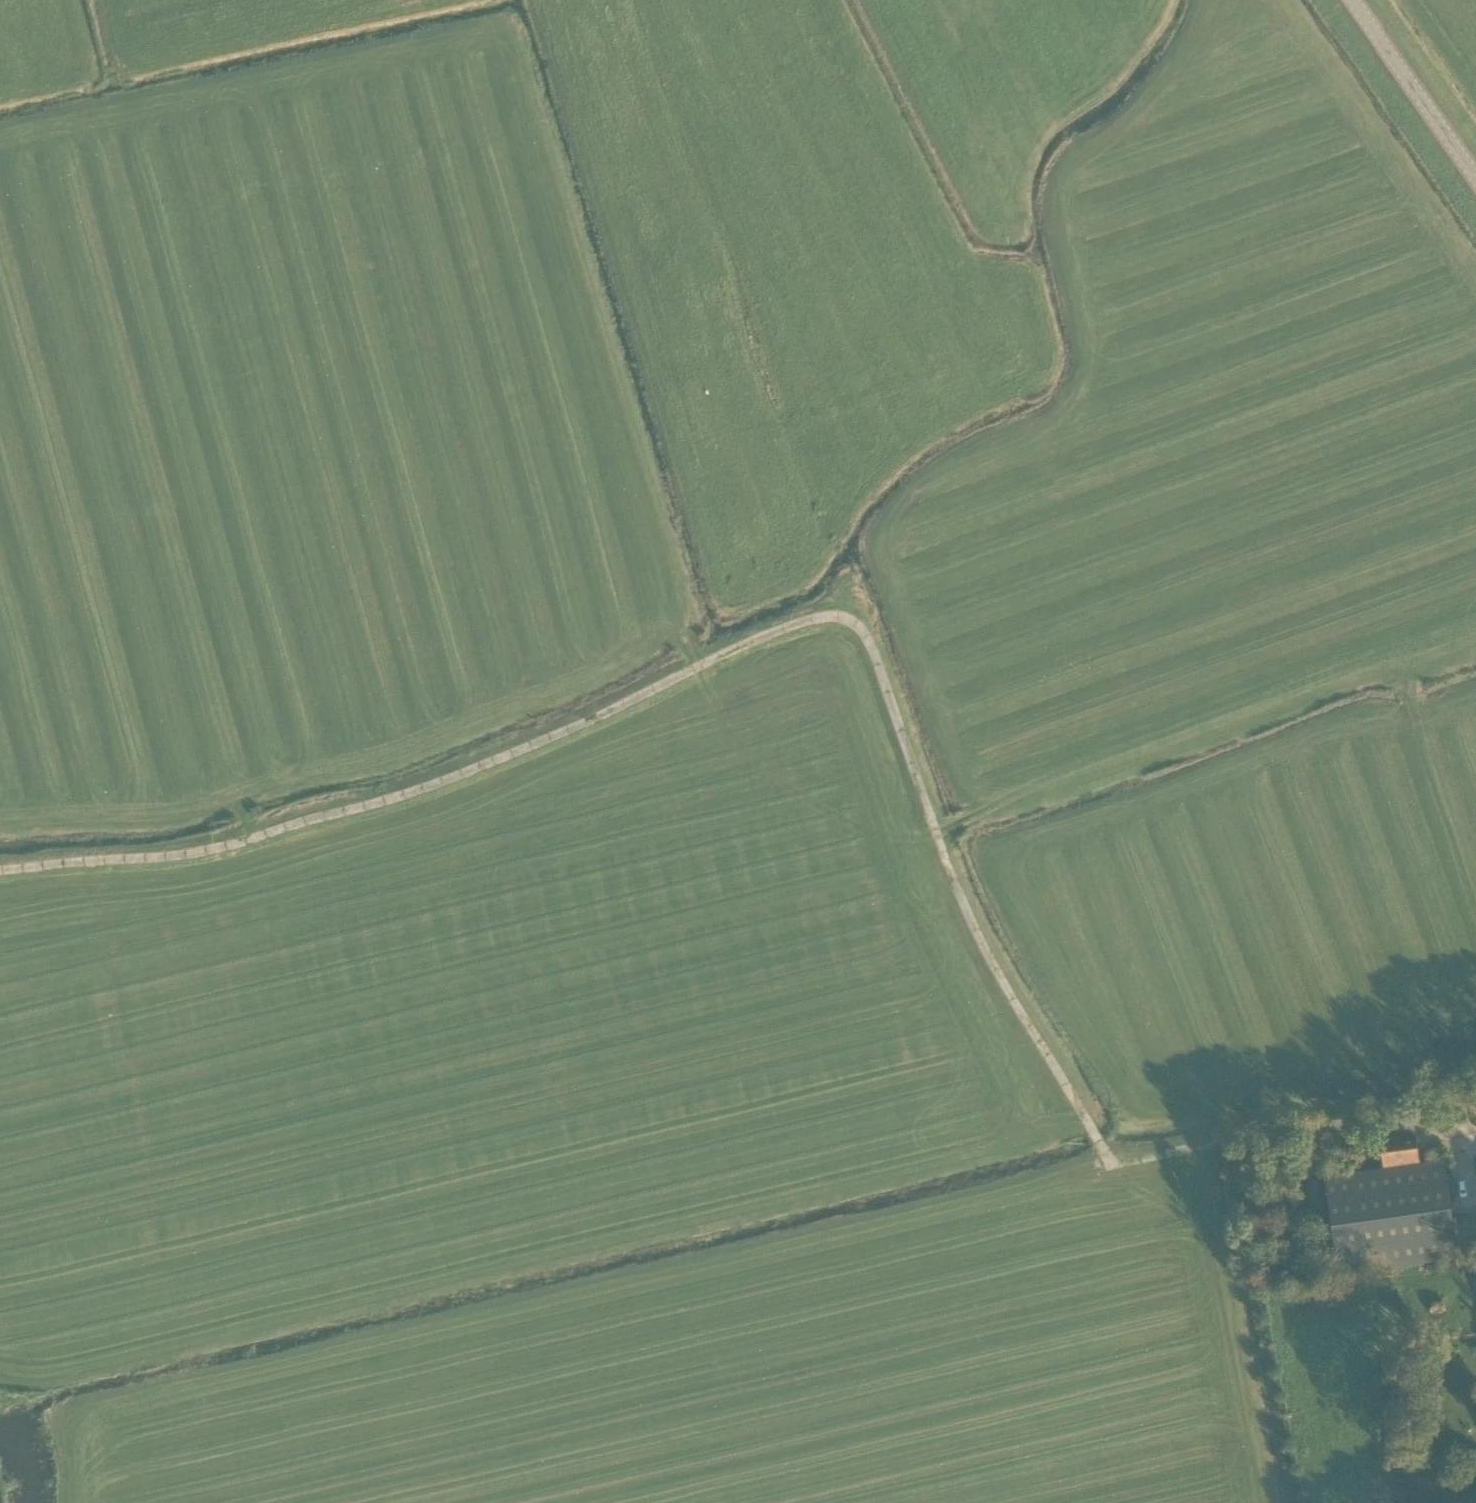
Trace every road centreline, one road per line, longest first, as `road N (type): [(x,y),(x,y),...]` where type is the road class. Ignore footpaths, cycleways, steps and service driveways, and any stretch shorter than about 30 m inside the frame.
road 1 (track): [(1449,1146),(1379,1124),(1110,1162),(970,917),(871,643),(852,621),(819,618),(498,762),(371,805),(211,852),(0,873)]
road 2 (tertiary): [(1475,178),(1352,0)]

